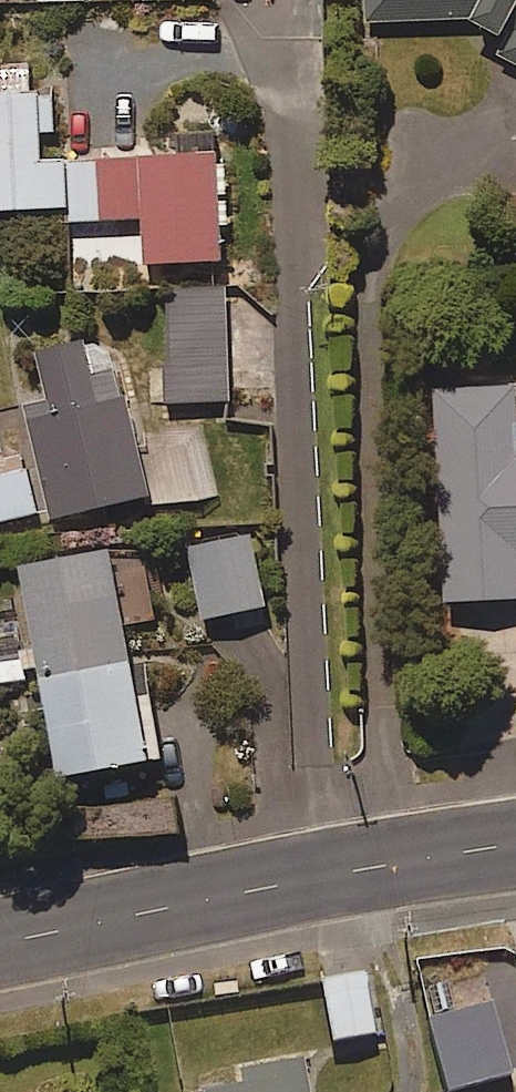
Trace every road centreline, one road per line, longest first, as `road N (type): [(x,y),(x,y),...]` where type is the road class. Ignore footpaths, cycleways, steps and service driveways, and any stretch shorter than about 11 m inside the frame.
road 1 (secondary): [(0,944),(515,845)]

